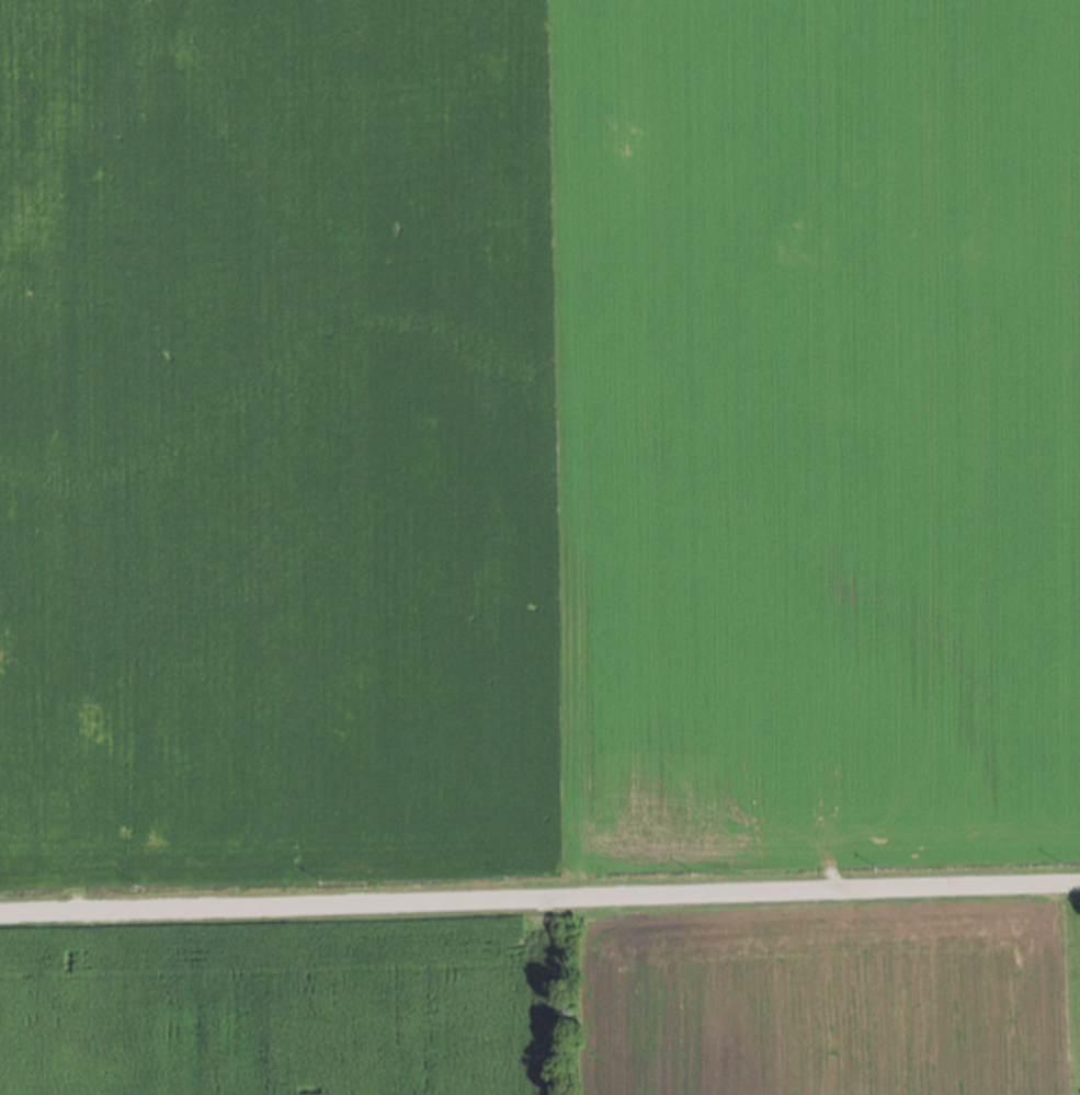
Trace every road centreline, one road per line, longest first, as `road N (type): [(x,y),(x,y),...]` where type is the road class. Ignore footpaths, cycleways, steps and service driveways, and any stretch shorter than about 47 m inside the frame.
road 1 (tertiary): [(0,912),(1079,873)]

